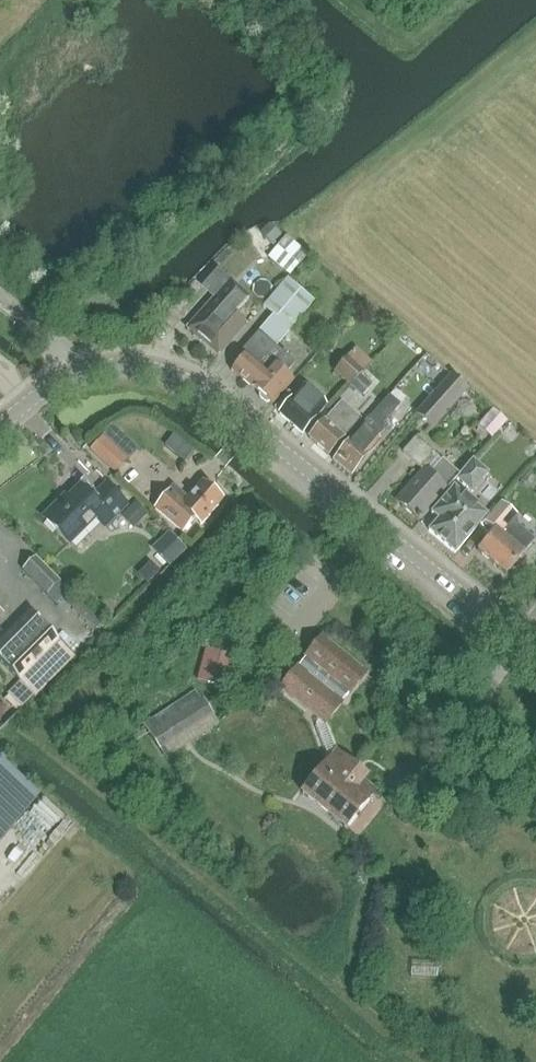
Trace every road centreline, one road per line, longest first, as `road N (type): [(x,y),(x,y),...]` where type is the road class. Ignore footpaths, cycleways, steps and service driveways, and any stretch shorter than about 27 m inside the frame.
road 1 (tertiary): [(535,654),(252,428),(164,369),(84,368),(0,424)]

